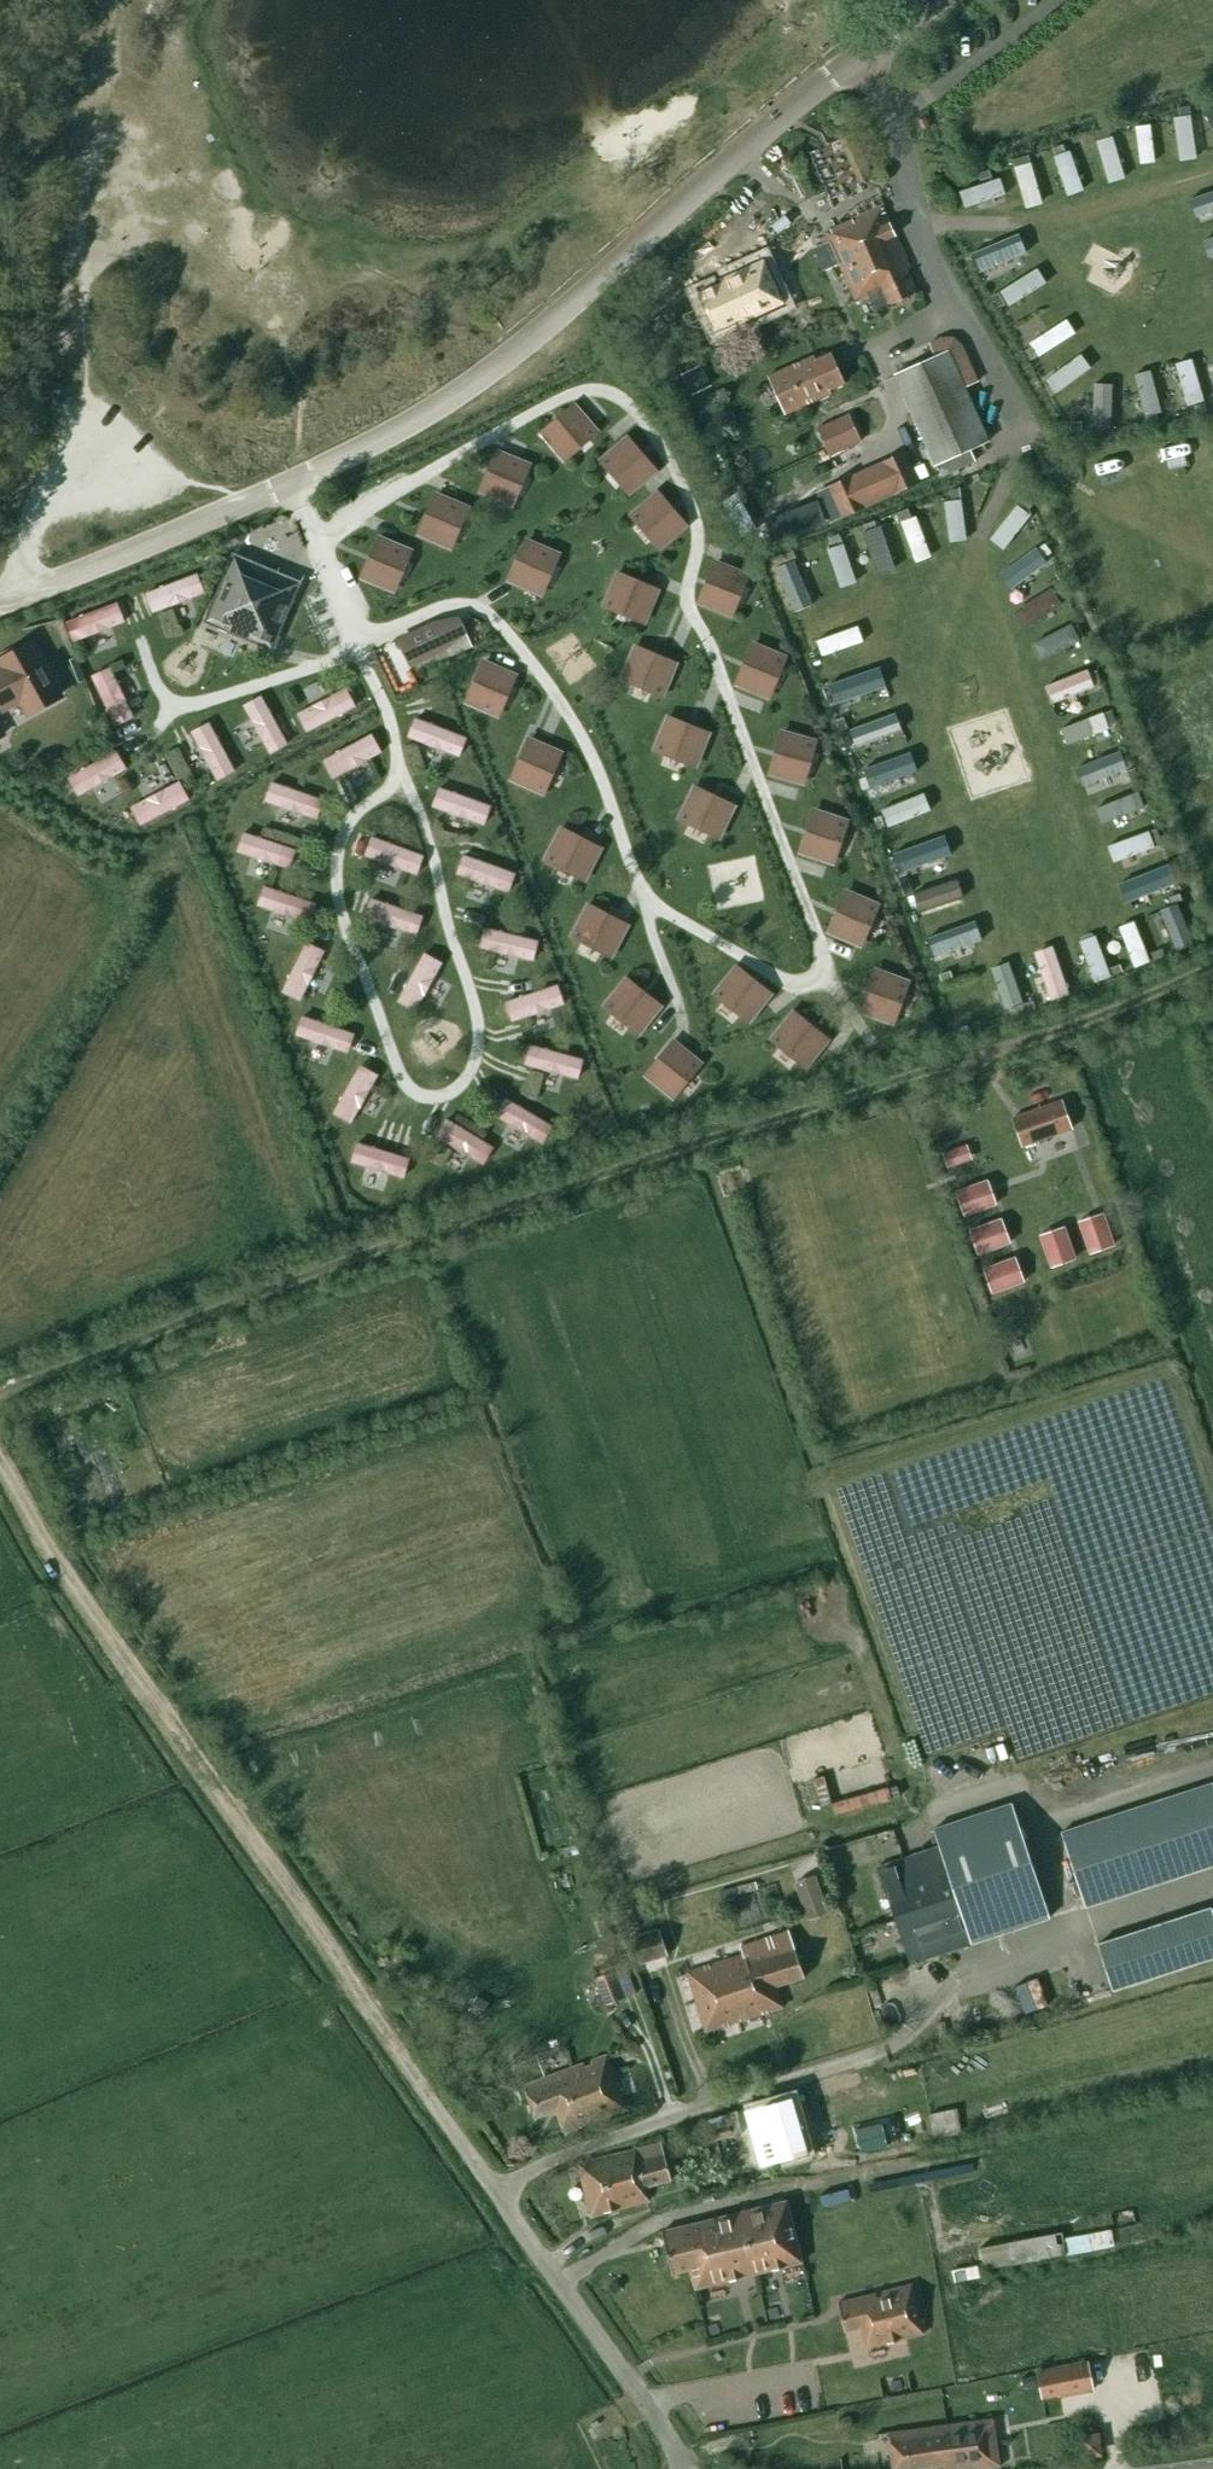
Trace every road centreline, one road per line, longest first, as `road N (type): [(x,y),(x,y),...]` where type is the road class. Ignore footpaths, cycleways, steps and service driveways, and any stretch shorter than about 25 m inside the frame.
road 1 (track): [(1212,953),(1112,1000),(0,1387)]
road 2 (unclassified): [(0,603),(291,484),(433,410),(502,363),(824,81),(937,0)]
road 3 (track): [(429,2096),(53,1554),(0,1461)]
road 4 (track): [(291,484),(297,382),(283,316),(258,282),(228,253),(86,214),(120,0)]
road 5 (residential): [(686,2468),(429,2096)]
road 6 (track): [(86,214),(77,299),(86,395)]

